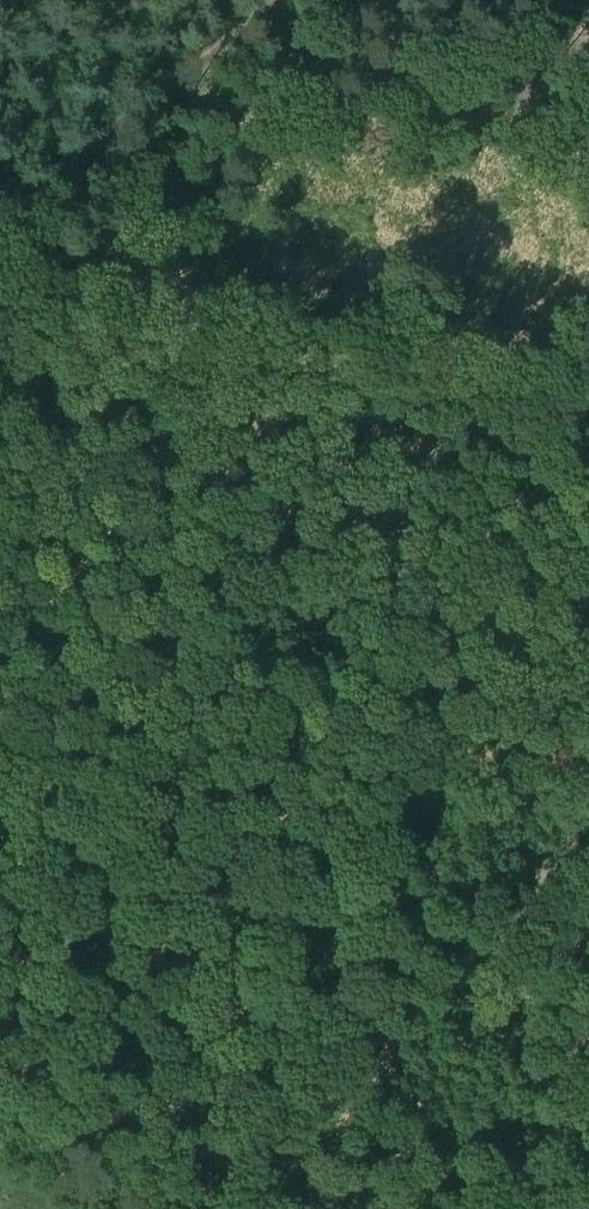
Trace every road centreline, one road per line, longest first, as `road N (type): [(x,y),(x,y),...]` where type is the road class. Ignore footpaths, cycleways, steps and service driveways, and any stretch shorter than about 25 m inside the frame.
road 1 (track): [(588,870),(0,951)]
road 2 (track): [(0,349),(588,383)]
road 3 (track): [(588,41),(461,45),(390,38),(185,68)]
road 4 (track): [(185,68),(0,214)]

